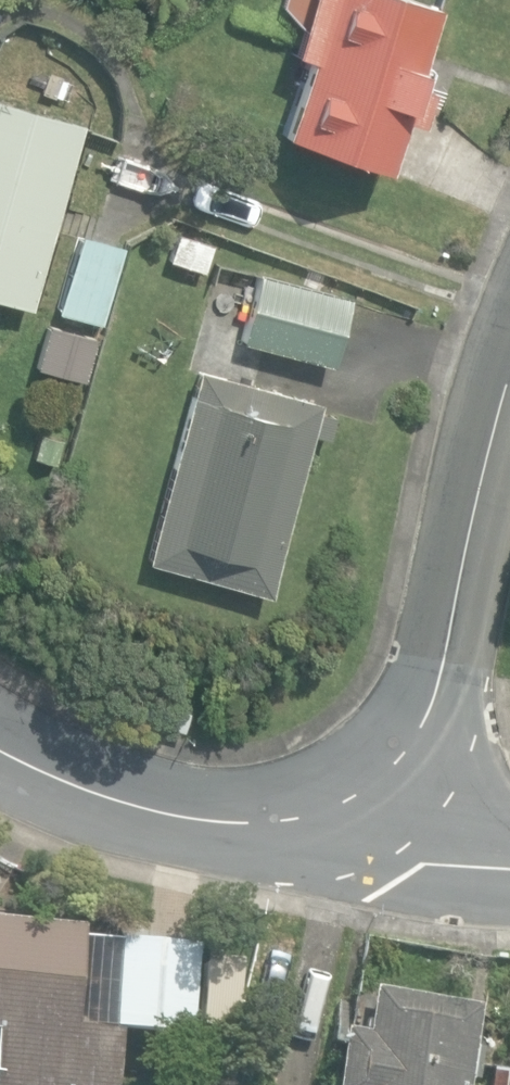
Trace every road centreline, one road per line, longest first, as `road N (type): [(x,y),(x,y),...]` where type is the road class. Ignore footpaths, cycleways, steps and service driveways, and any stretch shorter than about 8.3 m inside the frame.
road 1 (residential): [(409,846),(430,623),(473,443),(509,331)]
road 2 (residential): [(409,846),(138,806),(0,757)]

